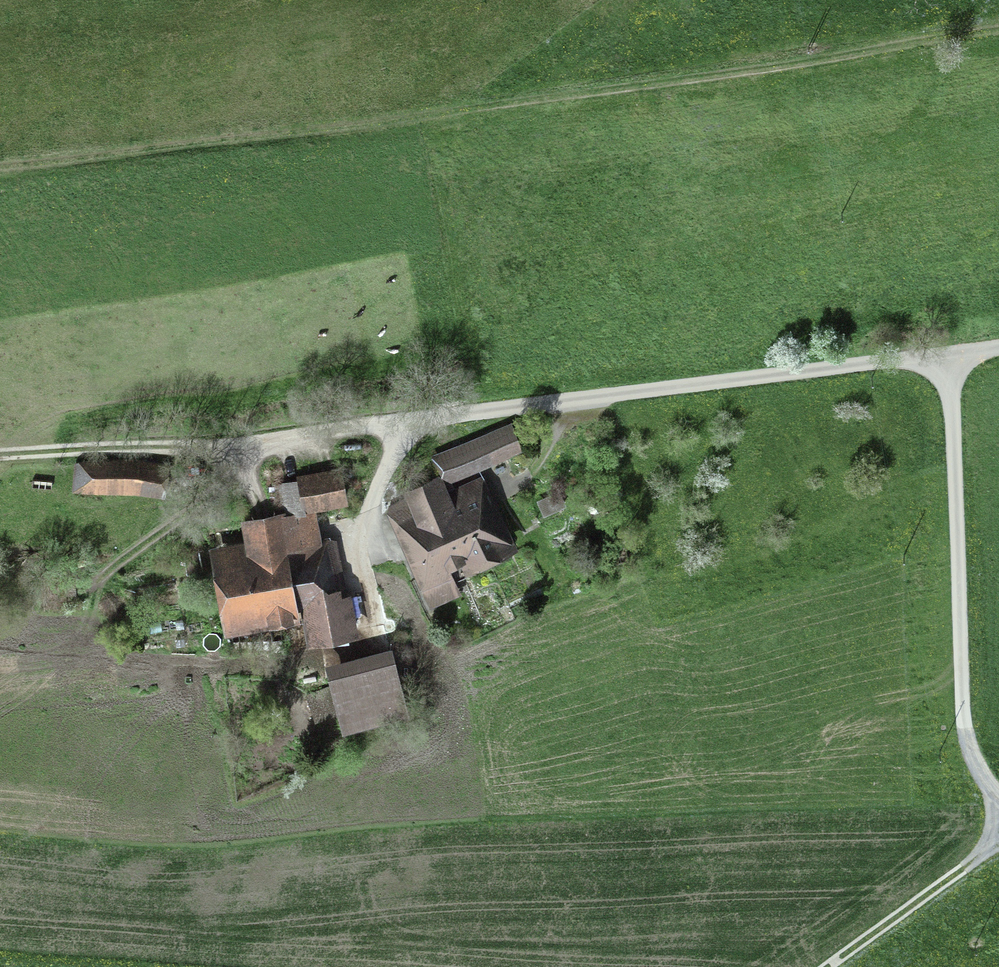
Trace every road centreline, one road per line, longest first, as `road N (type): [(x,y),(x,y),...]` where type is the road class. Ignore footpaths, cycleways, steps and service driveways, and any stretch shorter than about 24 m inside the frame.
road 1 (unclassified): [(248,443),(951,354)]
road 2 (unclassified): [(998,801),(974,762),(963,719),(951,354)]
road 3 (track): [(248,443),(0,457)]
road 4 (track): [(998,833),(951,880),(834,966)]

